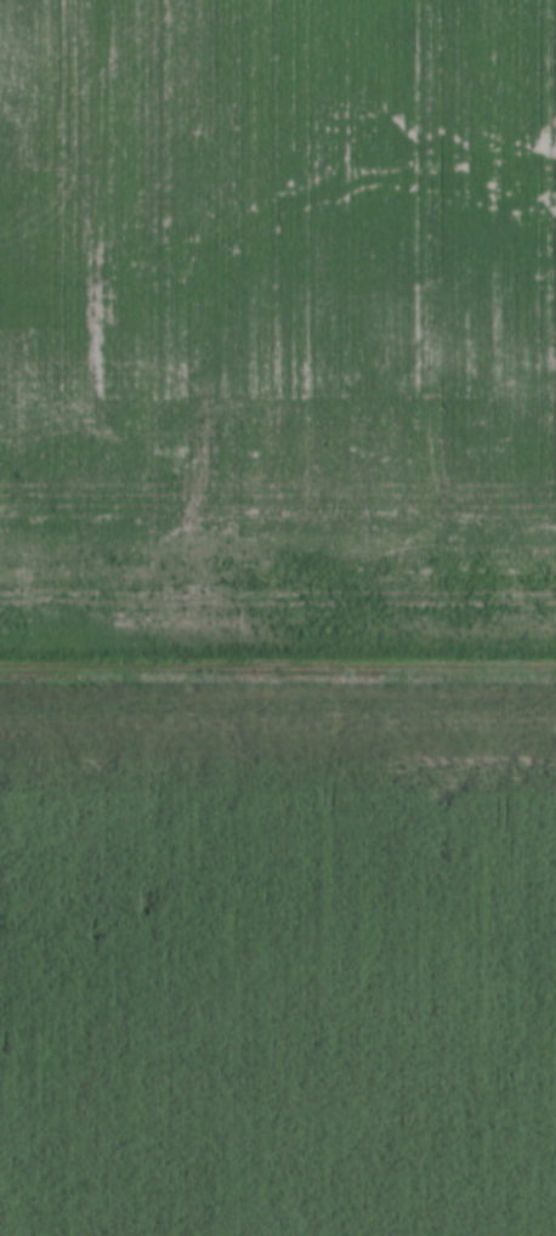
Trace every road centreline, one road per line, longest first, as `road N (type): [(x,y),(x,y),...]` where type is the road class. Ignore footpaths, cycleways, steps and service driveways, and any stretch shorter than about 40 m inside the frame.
road 1 (track): [(555,670),(0,666)]

